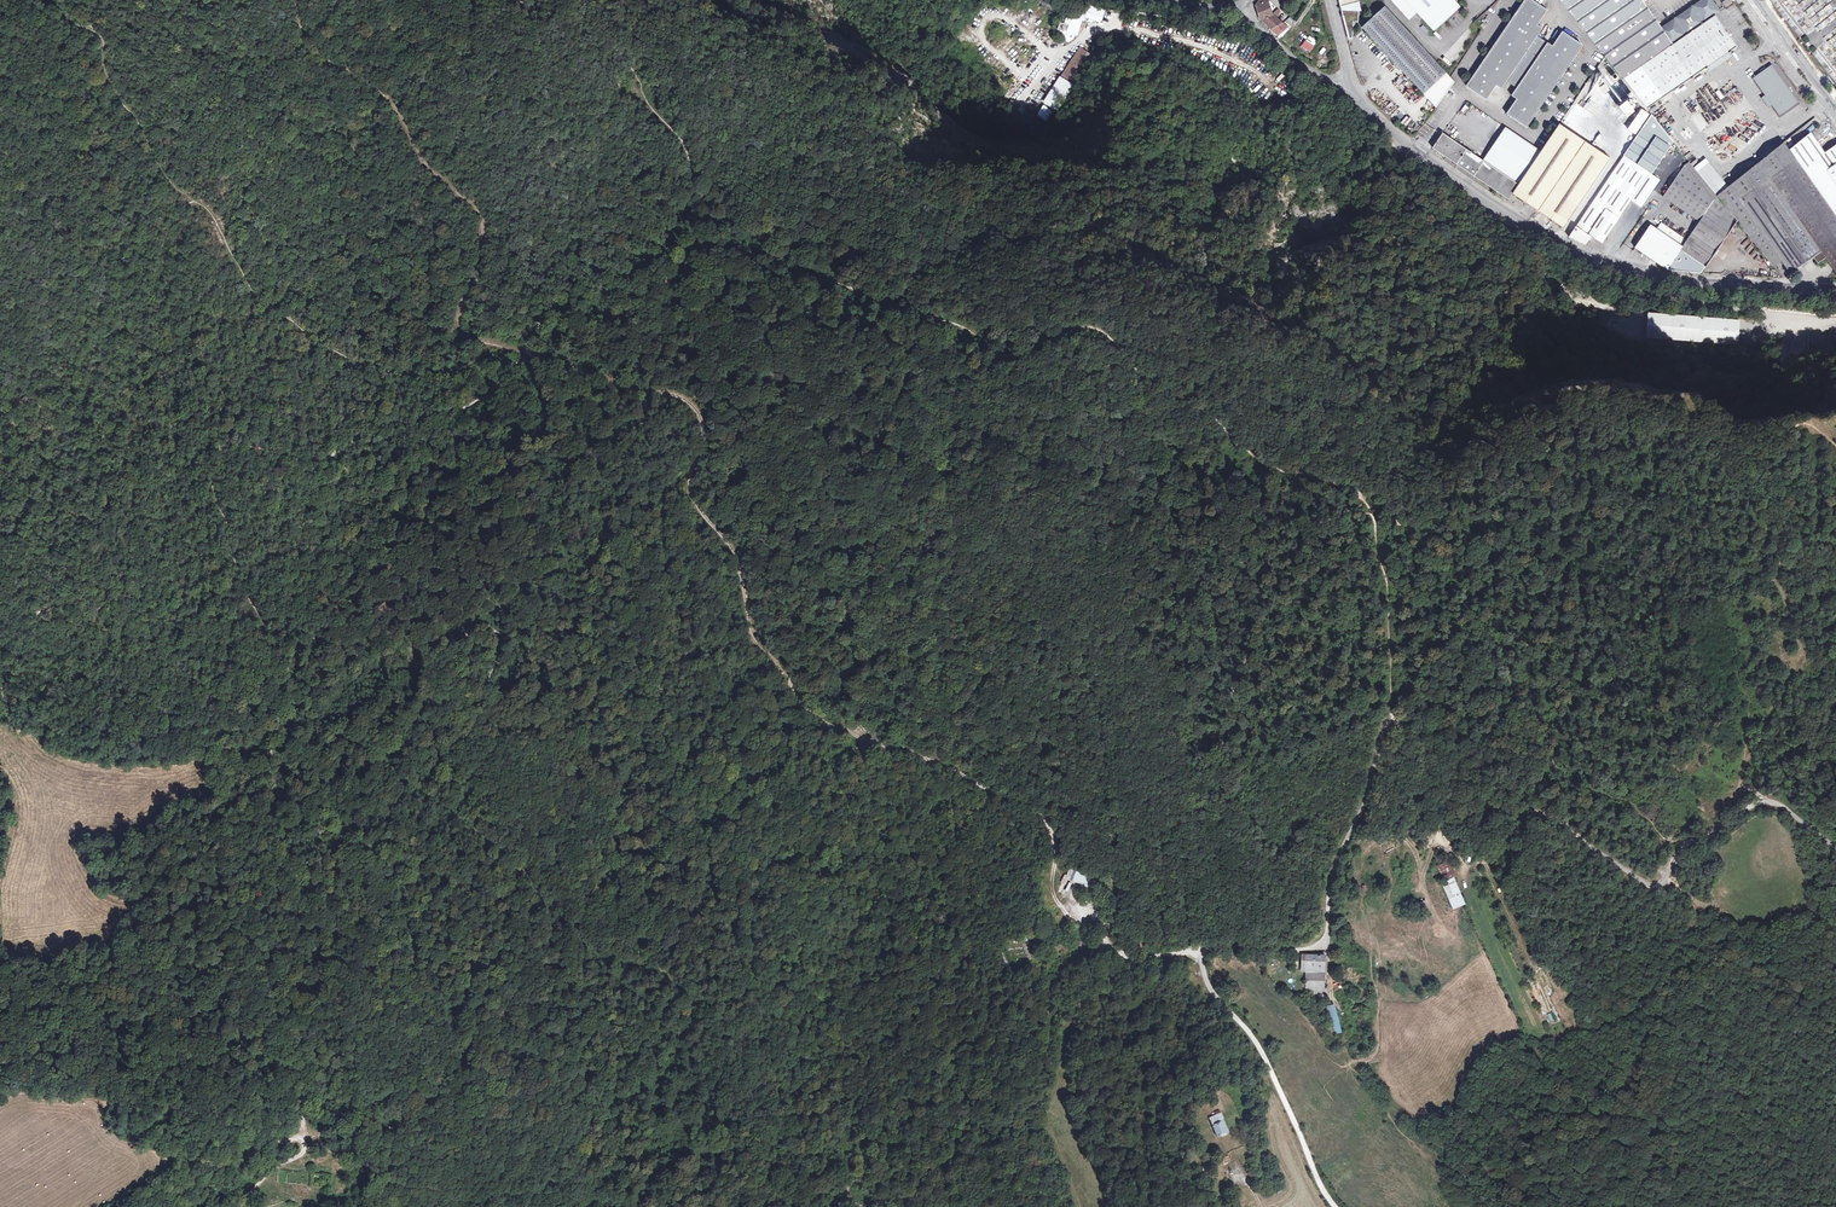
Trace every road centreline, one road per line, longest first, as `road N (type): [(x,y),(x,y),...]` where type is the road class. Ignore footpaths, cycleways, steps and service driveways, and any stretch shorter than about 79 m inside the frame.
road 1 (track): [(1120,957),(1058,904),(1055,839),(1038,810),(953,768),(843,731),(805,707),(752,634),(732,549),(690,497),(703,441),(692,406),(460,333),(482,217),(422,160),(386,97),(307,49),(297,0)]
road 2 (unclassified): [(1221,1002),(1203,966),(1206,949),(1319,945),(1340,850),(1394,724),(1417,735),(1479,794),(1500,807),(1553,814),(1645,880),(1665,876),(1687,842),(1766,800),(1835,842)]
road 3 (track): [(285,669),(297,647),(316,636),(379,671),(426,668),(456,658),(476,626),(490,628),(498,652),(489,711),(501,724),(561,736),(604,777),(764,790),(876,743)]
road 4 (residential): [(1346,83),(1449,178),(1600,265),(1674,280),(1835,289)]
road 5 (track): [(921,321),(951,322),(1014,355),(1068,329),(1100,330),(1132,369),(1272,467),(1360,495)]
road 6 (track): [(639,1206),(605,1180),(562,1081),(502,1021),(484,1025),(458,1093),(432,1121),(302,1138)]
road 7 (track): [(328,457),(367,497),(403,518),(533,519),(551,533),(576,586),(591,762)]
road 8 (track): [(635,86),(680,142),(730,234),(778,265),(897,304),(921,321)]
road 9 (track): [(1120,957),(1103,989),(1048,1025),(1040,1100),(1030,1118),(931,1169),(899,1206)]
road 10 (track): [(285,1052),(279,1022),(319,930),(240,762)]
road 11 (track): [(1221,1002),(1261,1052),(1336,1206)]
road 12 (track): [(1369,505),(1388,583),(1394,724)]
road 13 (track): [(302,1138),(240,1150),(201,1183),(144,1206)]
road 14 (track): [(838,1202),(811,1204),(743,1187),(690,1206)]
road 15 (residential): [(1750,0),(1834,112)]
road 16 (residential): [(1233,21),(1311,71),(1346,83)]

